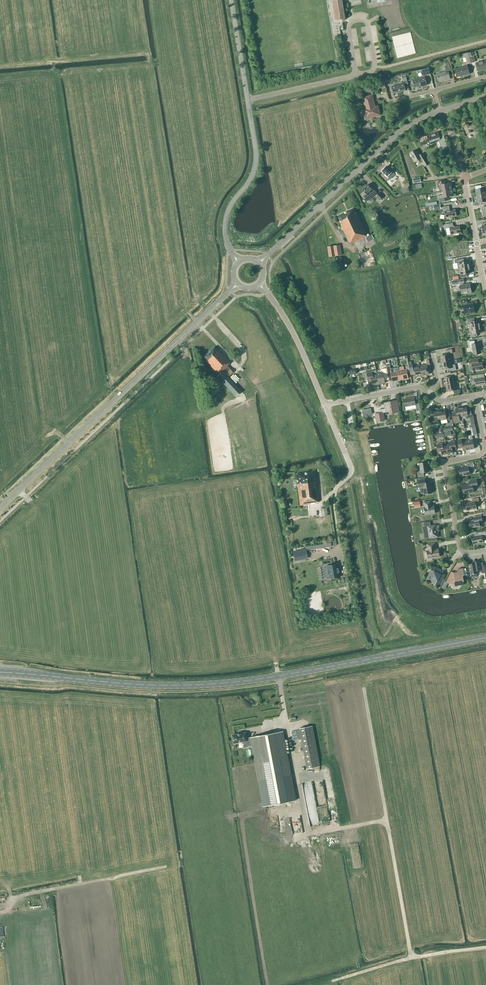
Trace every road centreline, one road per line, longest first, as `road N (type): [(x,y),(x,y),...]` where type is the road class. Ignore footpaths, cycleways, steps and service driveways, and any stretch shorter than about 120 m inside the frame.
road 1 (primary): [(485,638),(222,684),(0,673)]
road 2 (tertiary): [(0,509),(238,283)]
road 3 (track): [(364,689),(412,958)]
road 4 (tertiary): [(259,263),(392,138),(442,111)]
road 5 (residential): [(385,634),(350,466),(326,405)]
road 6 (unclassified): [(238,263),(226,222),(256,159),(247,100)]
road 7 (residential): [(485,550),(460,552),(444,466),(485,454)]
road 8 (track): [(334,981),(412,958),(485,948)]
road 9 (unclassified): [(326,405),(288,323),(259,283)]
road 10 (unclassified): [(247,100),(375,67)]

